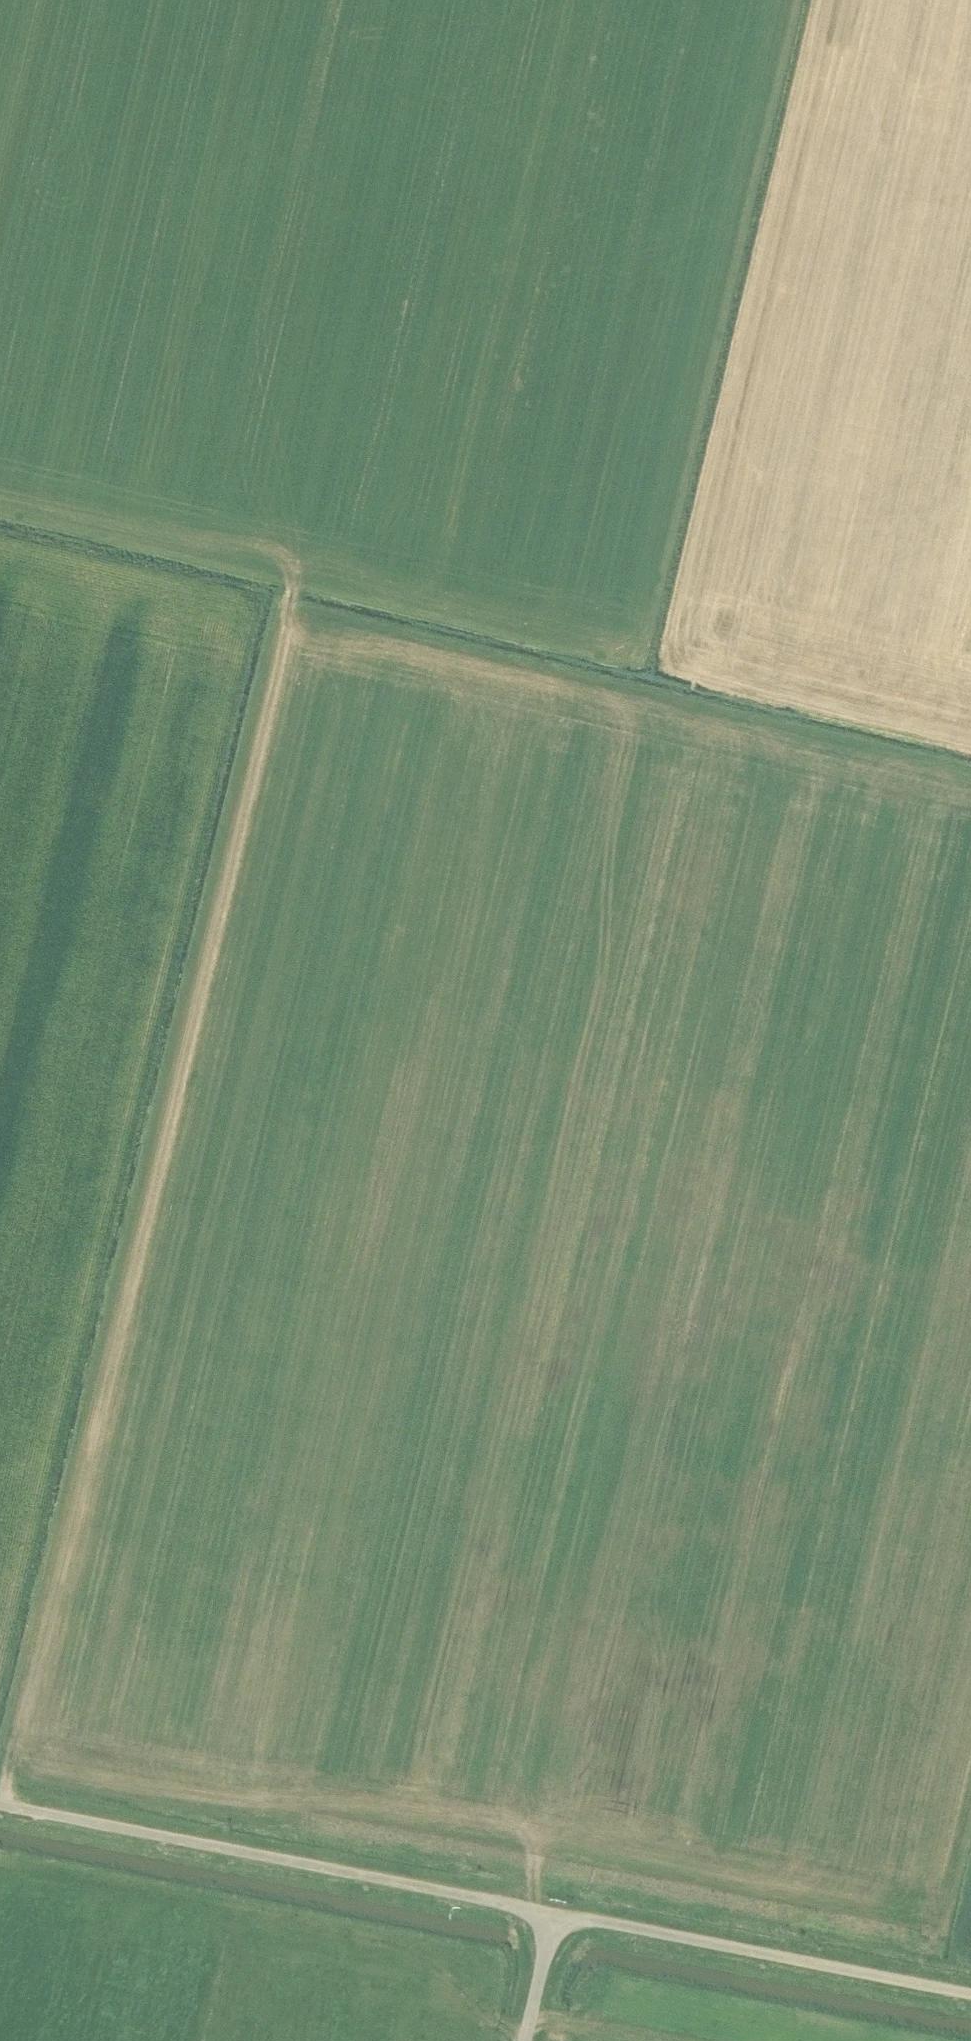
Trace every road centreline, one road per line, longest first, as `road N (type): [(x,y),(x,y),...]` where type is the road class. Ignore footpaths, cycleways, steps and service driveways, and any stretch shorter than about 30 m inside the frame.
road 1 (unclassified): [(551,1920),(0,1811)]
road 2 (unclassified): [(970,2003),(551,1920)]
road 3 (unclassified): [(526,2040),(551,1920)]

